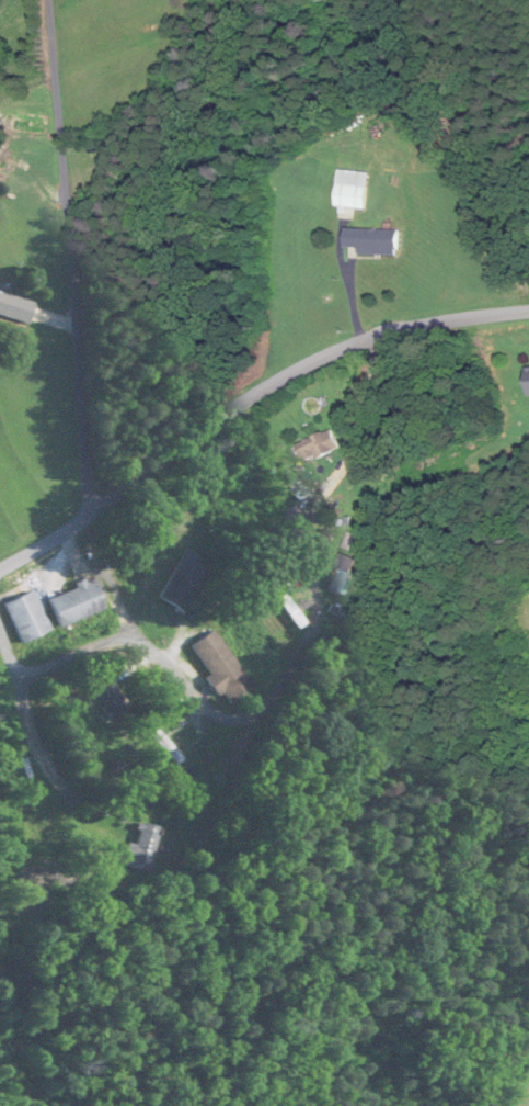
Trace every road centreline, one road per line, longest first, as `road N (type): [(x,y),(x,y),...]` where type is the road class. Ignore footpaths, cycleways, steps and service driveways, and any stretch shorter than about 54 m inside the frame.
road 1 (residential): [(0,630),(16,673),(111,643),(141,642),(215,713),(252,714),(286,680),(315,564),(318,514)]
road 2 (residential): [(101,510),(89,471),(55,0)]
road 3 (tertiary): [(101,510),(240,409),(325,360),(424,328),(528,313)]
road 4 (residential): [(16,673),(36,745),(70,802)]

